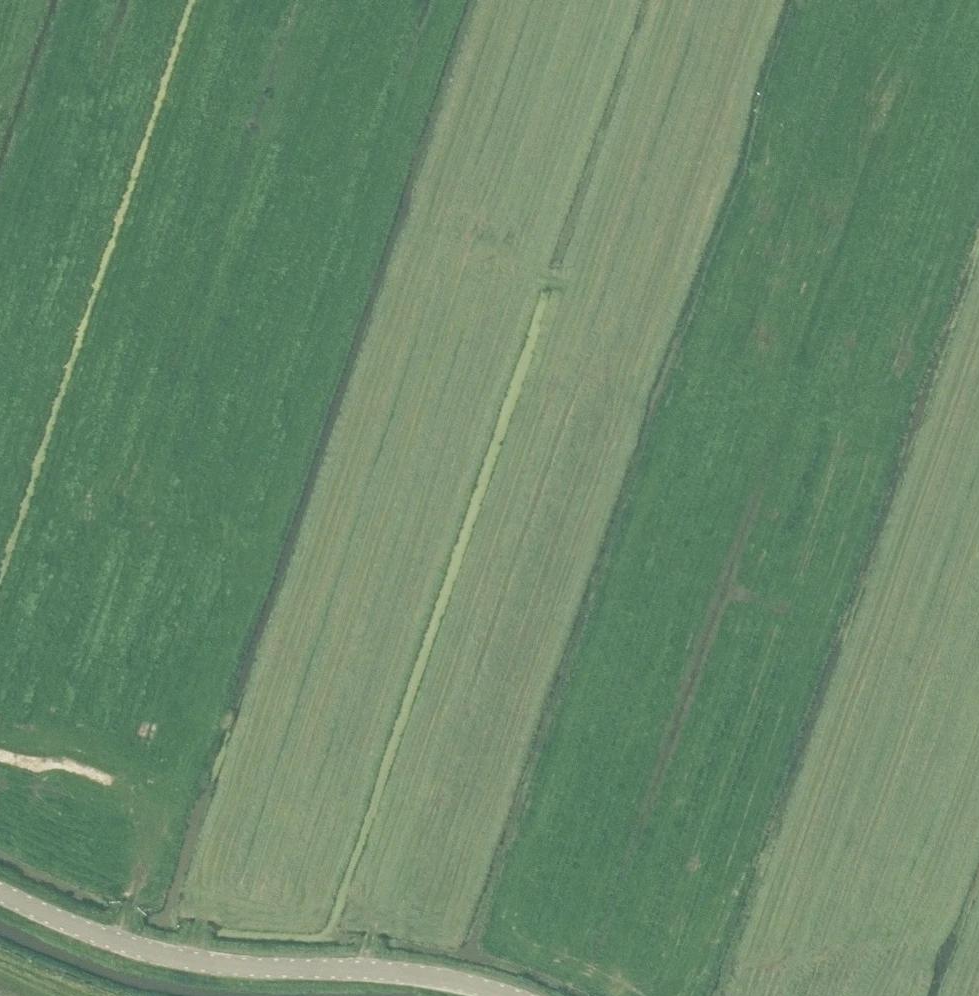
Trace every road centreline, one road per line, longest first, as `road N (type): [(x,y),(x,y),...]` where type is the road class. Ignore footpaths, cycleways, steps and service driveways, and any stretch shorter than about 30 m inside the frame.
road 1 (tertiary): [(515,995),(405,970),(193,958),(91,930),(0,890)]

